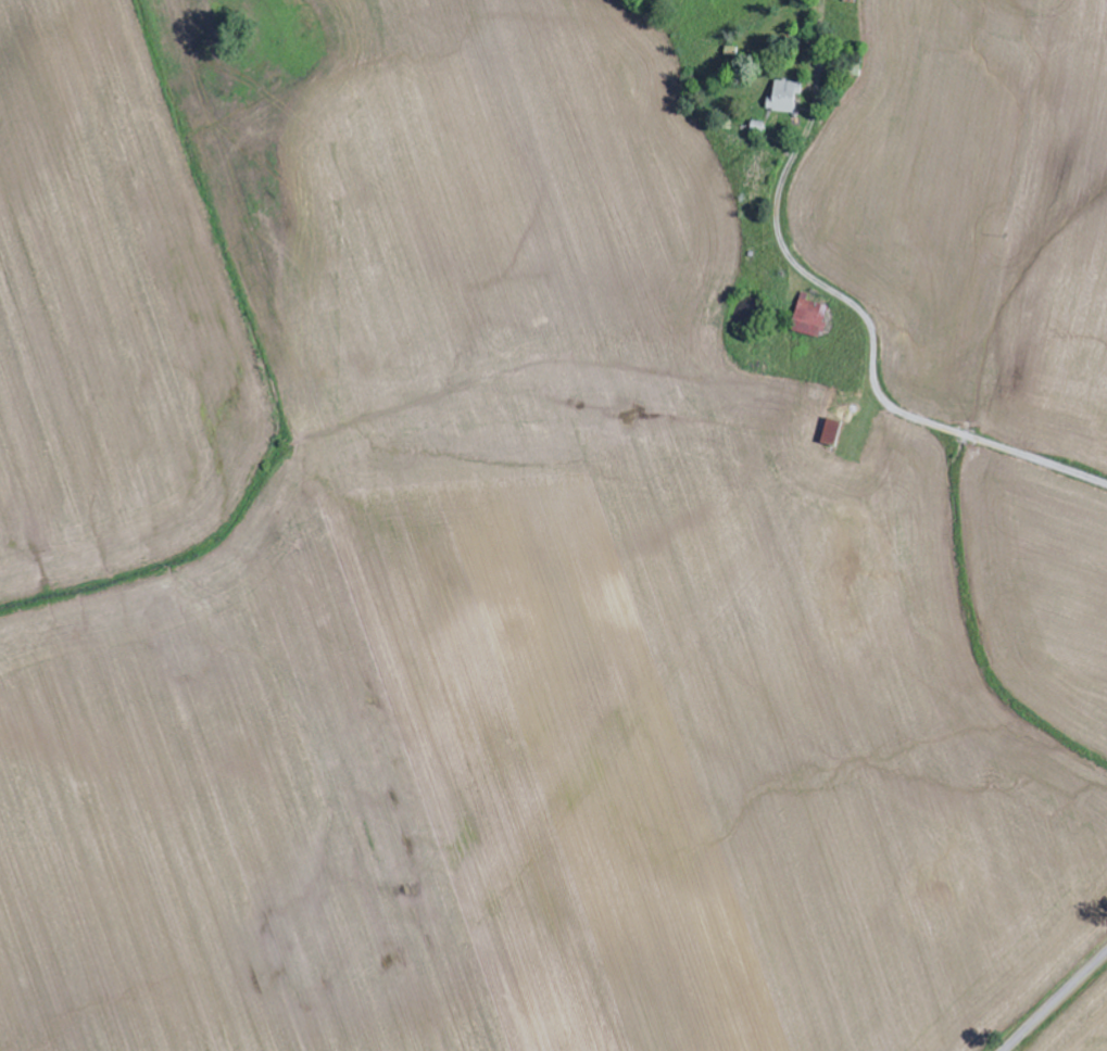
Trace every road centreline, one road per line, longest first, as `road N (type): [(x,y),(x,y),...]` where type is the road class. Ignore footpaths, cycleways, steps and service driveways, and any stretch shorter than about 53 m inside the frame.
road 1 (residential): [(1106,486),(921,422),(881,398),(868,320),(803,274),(777,227),(779,197),(818,97)]
road 2 (residential): [(1002,1050),(1106,952)]

